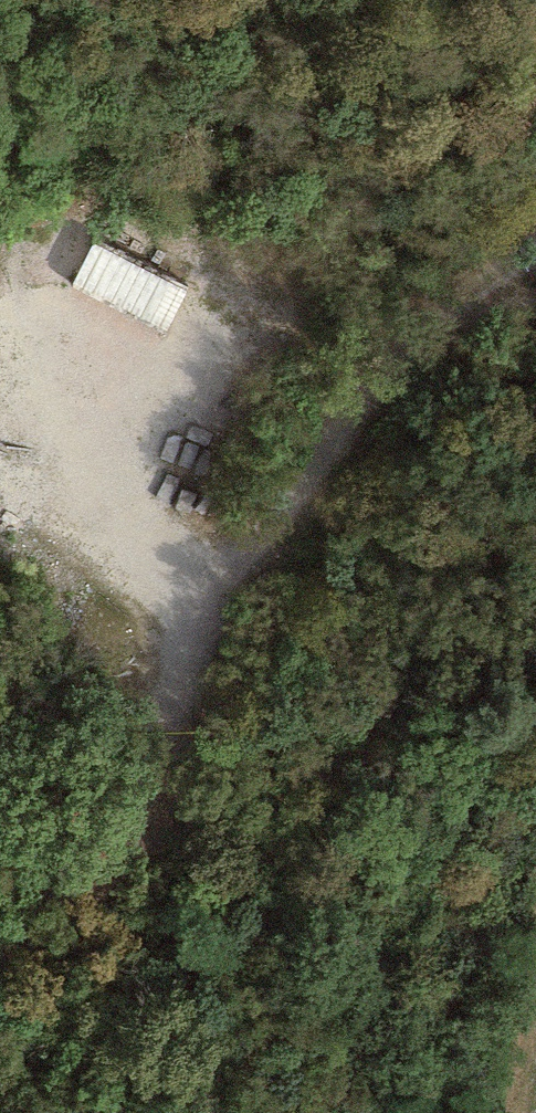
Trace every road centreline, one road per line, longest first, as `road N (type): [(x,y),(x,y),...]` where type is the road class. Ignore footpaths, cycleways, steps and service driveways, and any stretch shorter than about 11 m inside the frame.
road 1 (track): [(535,252),(448,309),(391,362),(216,599),(123,834),(57,904),(0,948)]
road 2 (track): [(216,599),(46,443)]

